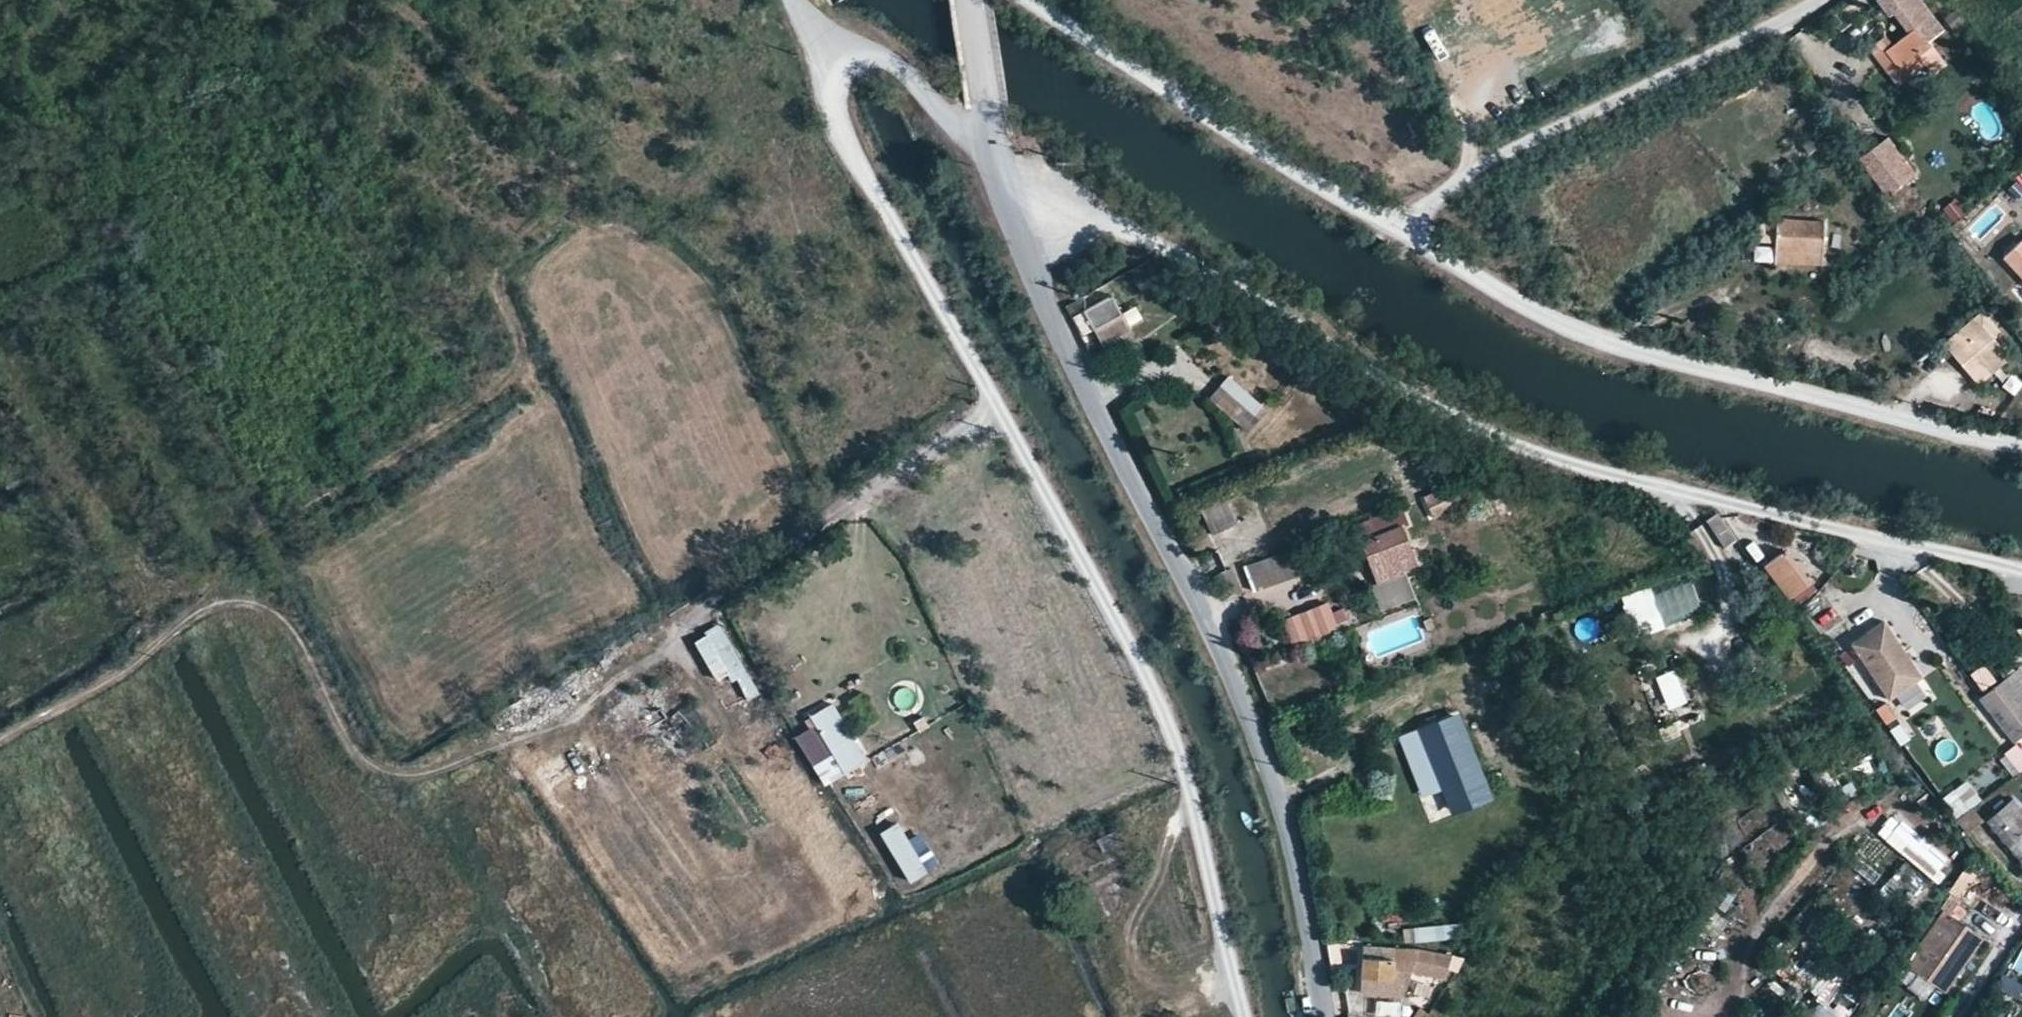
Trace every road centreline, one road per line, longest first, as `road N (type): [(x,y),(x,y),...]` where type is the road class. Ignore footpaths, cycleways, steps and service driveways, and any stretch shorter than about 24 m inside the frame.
road 1 (unclassified): [(0,745),(82,700),(196,617),(253,608),(283,627),(330,717),(369,765),(406,779),(434,776),(584,710),(997,408)]
road 2 (unclassified): [(988,142),(1405,398),(1596,473),(2021,570)]
road 3 (track): [(1032,0),(1389,219),(1629,351),(2021,446)]
road 4 (unclassified): [(1322,1016),(1286,818),(1254,728),(1037,285),(988,142)]
road 5 (track): [(389,0),(561,158),(562,205),(516,248),(499,282),(524,355),(496,394),(440,434),(247,541),(211,585),(206,614)]
road 6 (unclassified): [(997,408),(1166,733),(1235,1016)]
road 7 (track): [(1389,219),(1767,30),(1811,0)]
road 8 (unclassified): [(823,40),(847,143),(997,408)]
road 9 (unclassified): [(823,40),(863,46),(988,142)]
road 10 (unclassified): [(2021,914),(1955,1016)]

